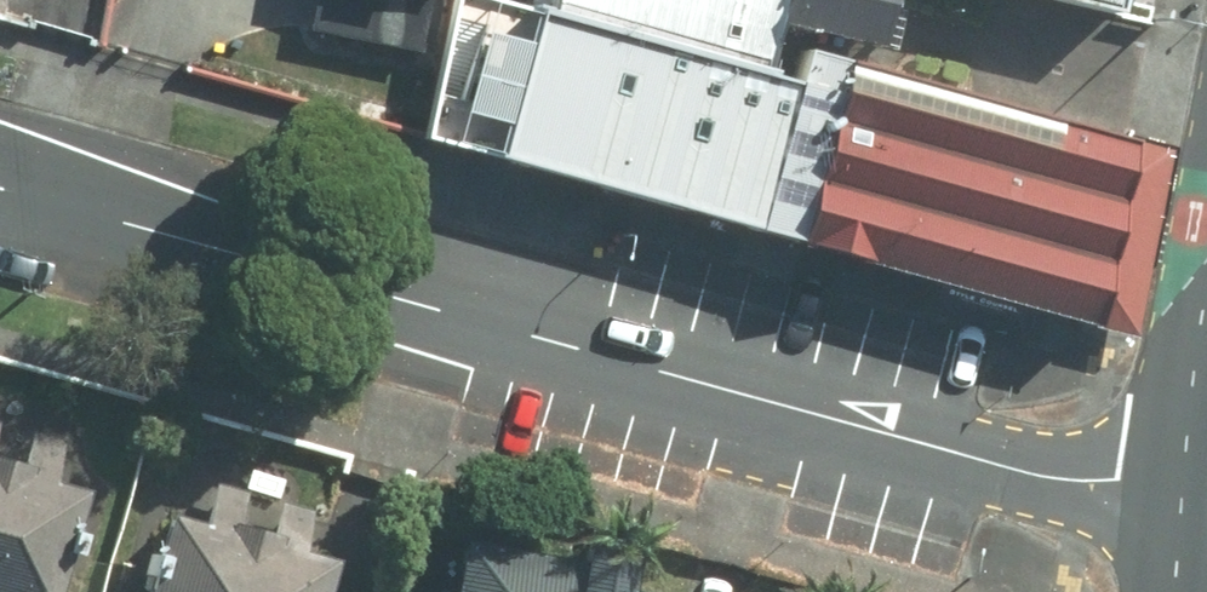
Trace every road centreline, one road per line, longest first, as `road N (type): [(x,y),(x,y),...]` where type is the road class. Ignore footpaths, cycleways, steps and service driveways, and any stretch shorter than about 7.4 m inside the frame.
road 1 (residential): [(1206,502),(1124,481),(1033,474),(0,184)]

